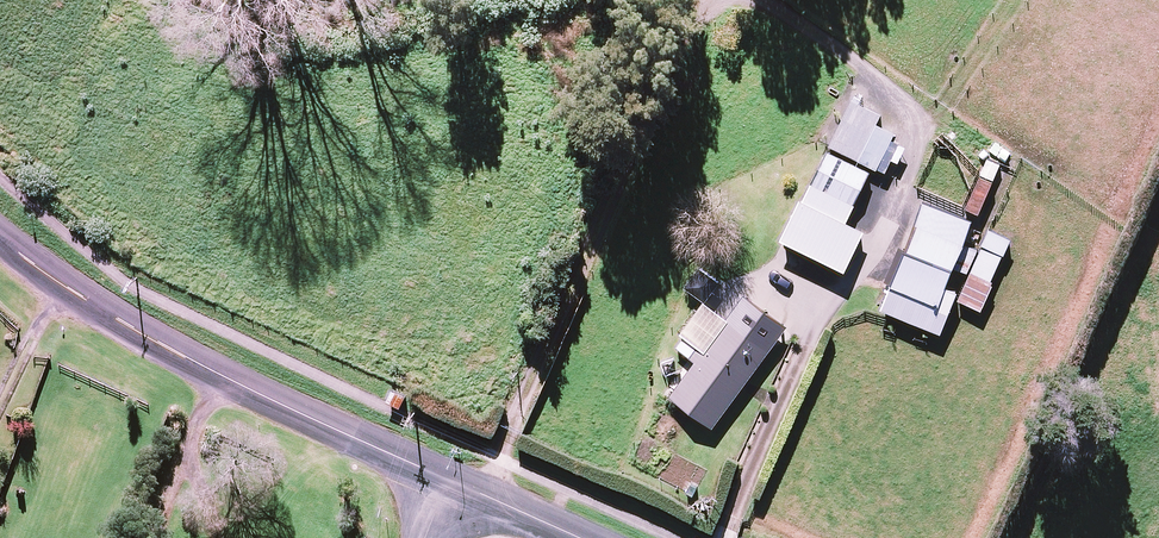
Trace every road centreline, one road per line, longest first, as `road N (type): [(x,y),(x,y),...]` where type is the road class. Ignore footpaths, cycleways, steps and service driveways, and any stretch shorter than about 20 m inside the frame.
road 1 (track): [(489,497),(707,0)]
road 2 (residential): [(0,234),(159,340),(448,479)]
road 3 (track): [(762,0),(872,71),(915,122),(922,150),(894,220)]
road 4 (residential): [(448,479),(581,537)]

